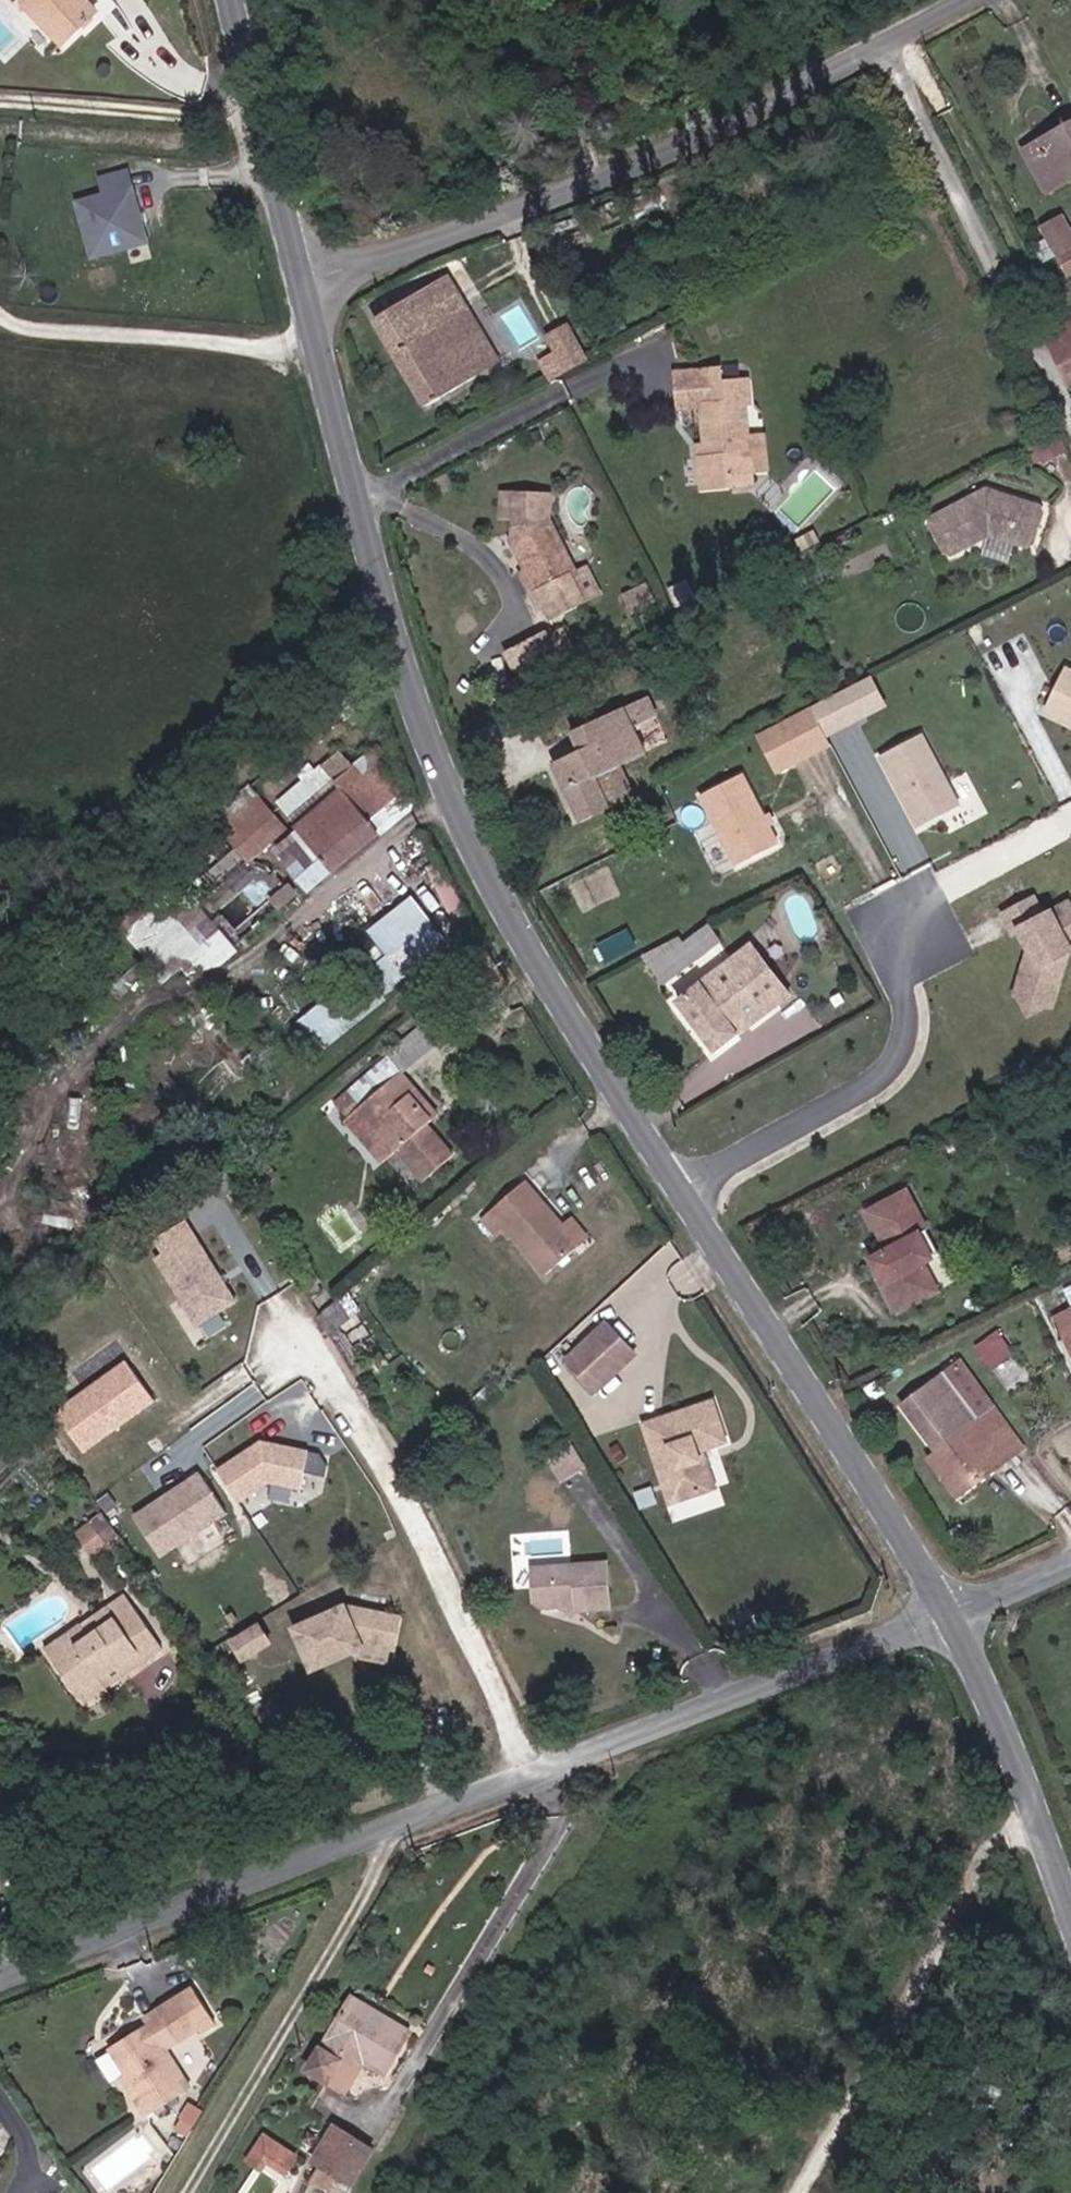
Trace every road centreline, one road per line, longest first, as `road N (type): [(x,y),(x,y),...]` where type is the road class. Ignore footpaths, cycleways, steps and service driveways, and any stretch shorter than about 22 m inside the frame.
road 1 (tertiary): [(680,1194),(559,1015),(437,762),(298,284)]
road 2 (residential): [(886,36),(593,177),(298,284)]
road 3 (tertiary): [(523,1771),(0,1975)]
road 4 (tertiary): [(946,1612),(680,1194)]
road 5 (residential): [(523,1771),(398,1482),(306,1329)]
road 6 (track): [(1029,1789),(795,2192)]
road 7 (tertiary): [(946,1612),(523,1771)]
road 8 (residential): [(886,36),(1070,405)]
road 9 (residential): [(680,1194),(883,1077),(906,1019),(883,950)]
road 10 (tertiary): [(1070,1910),(1029,1789),(946,1612)]
road 11 (tertiary): [(298,284),(223,0)]
road 12 (track): [(593,177),(561,0)]
road 13 (tertiary): [(1070,1554),(946,1612)]

